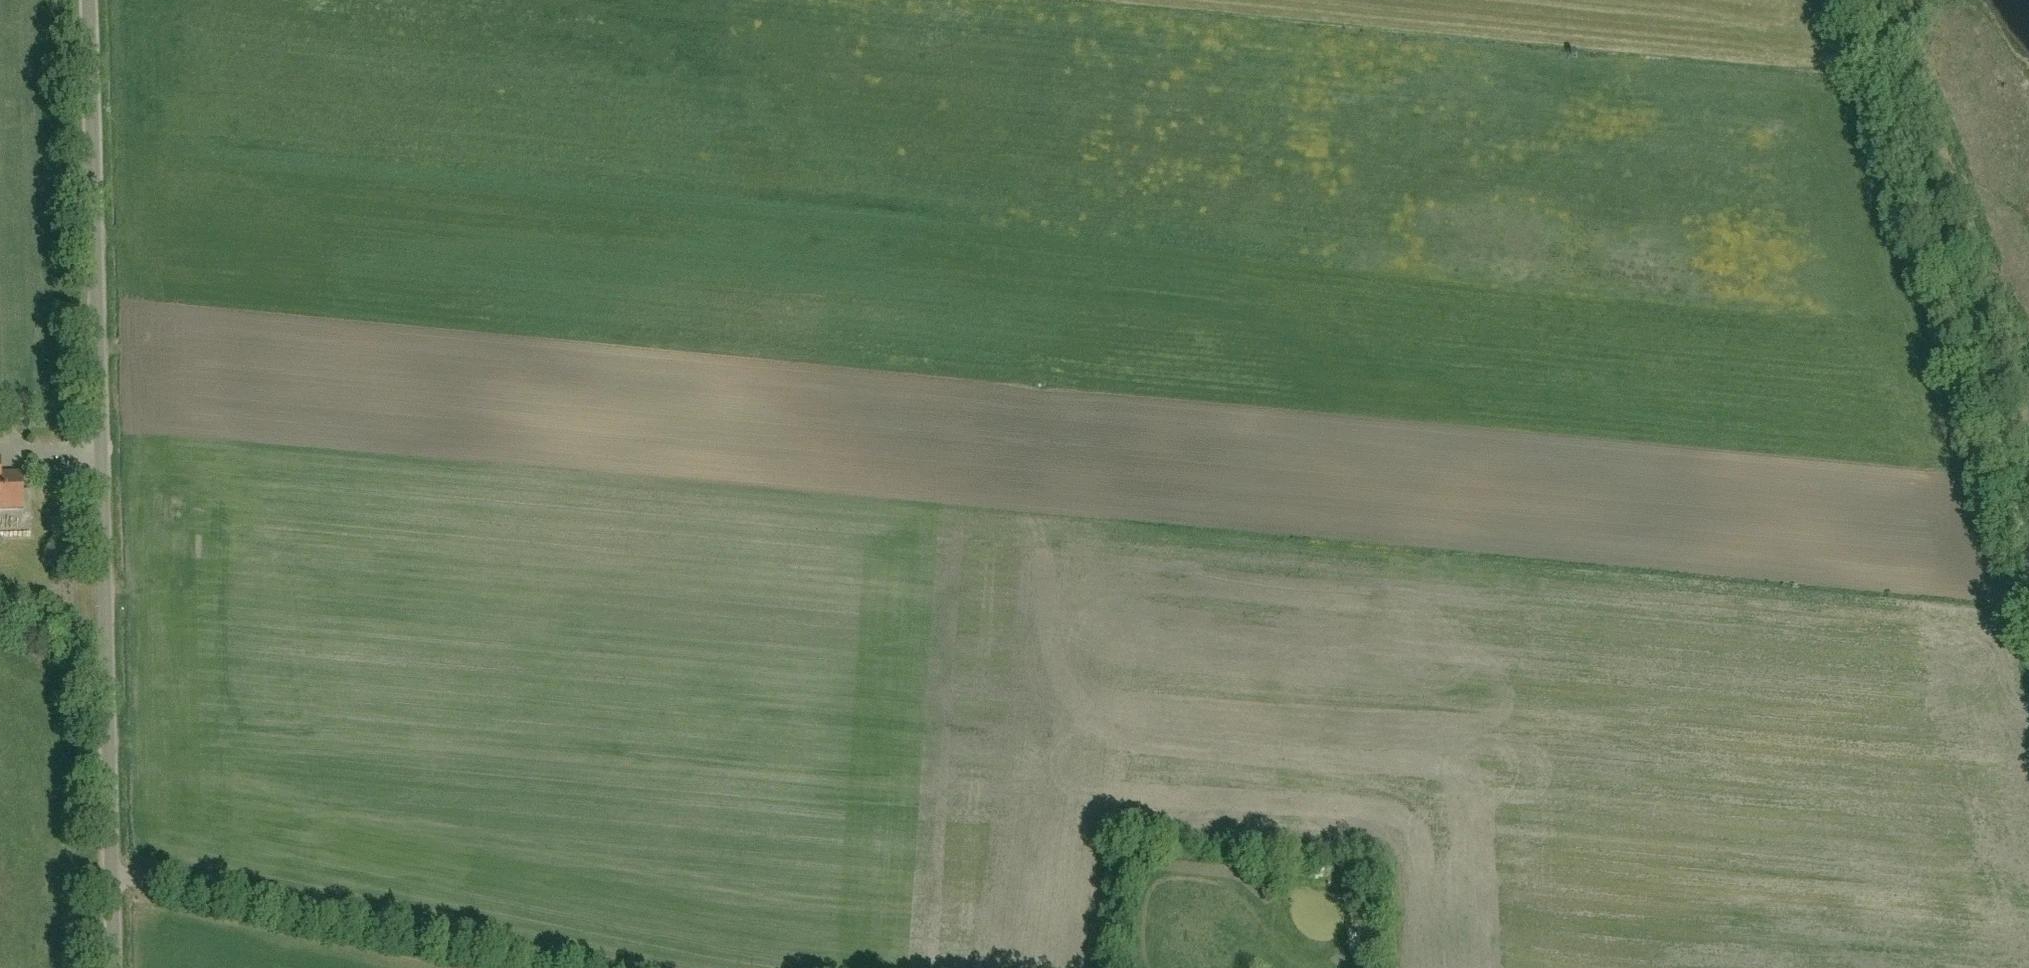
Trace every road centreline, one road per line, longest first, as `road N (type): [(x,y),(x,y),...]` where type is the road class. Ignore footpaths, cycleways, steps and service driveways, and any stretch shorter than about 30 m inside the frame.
road 1 (unclassified): [(109,967),(82,0)]
road 2 (track): [(2028,545),(1863,0)]

